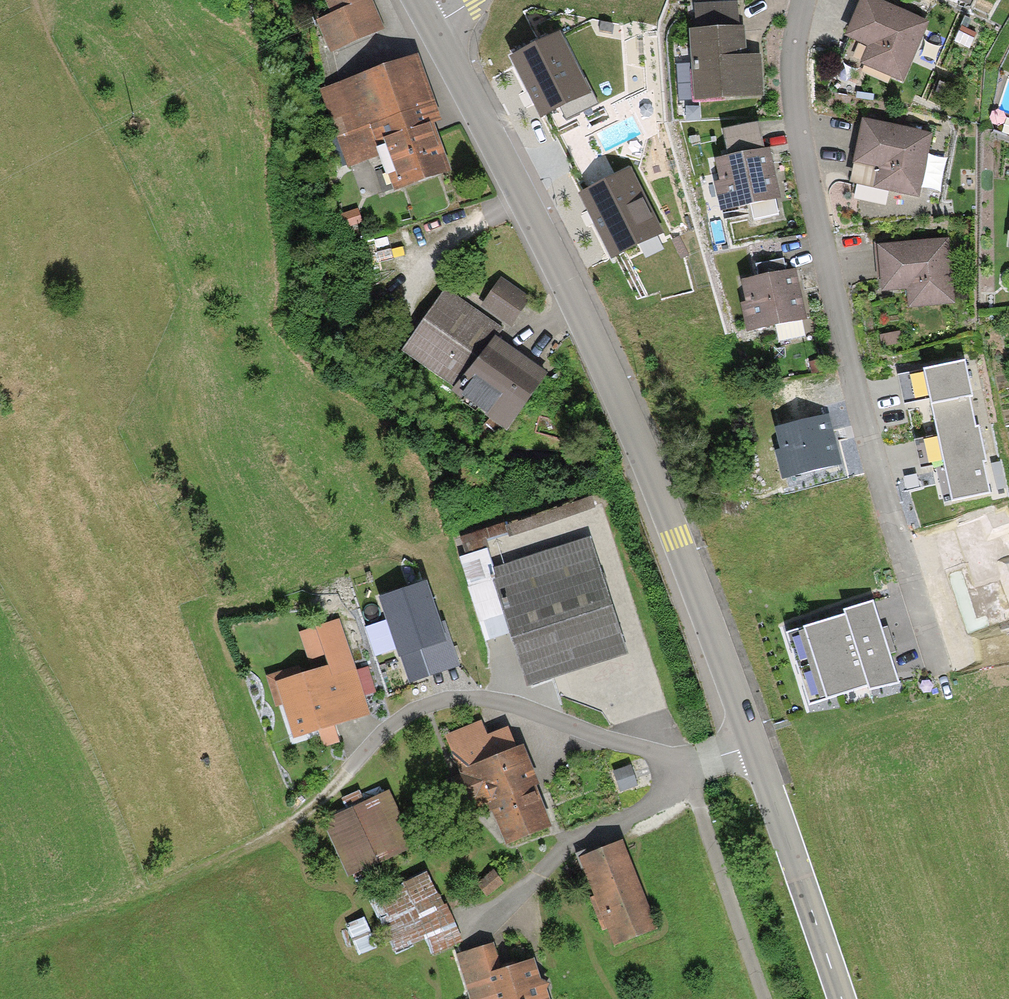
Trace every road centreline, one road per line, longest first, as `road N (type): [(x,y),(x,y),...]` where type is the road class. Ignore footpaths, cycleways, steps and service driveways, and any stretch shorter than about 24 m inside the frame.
road 1 (secondary): [(432,24),(638,446),(753,746)]
road 2 (residential): [(803,0),(789,102),(869,441),(942,684)]
road 3 (residential): [(347,772),(417,709),(472,698),(683,762),(753,746)]
road 4 (track): [(0,946),(110,912),(276,834),(347,772)]
road 5 (secondary): [(753,746),(842,998)]
road 6 (track): [(762,998),(683,762)]

